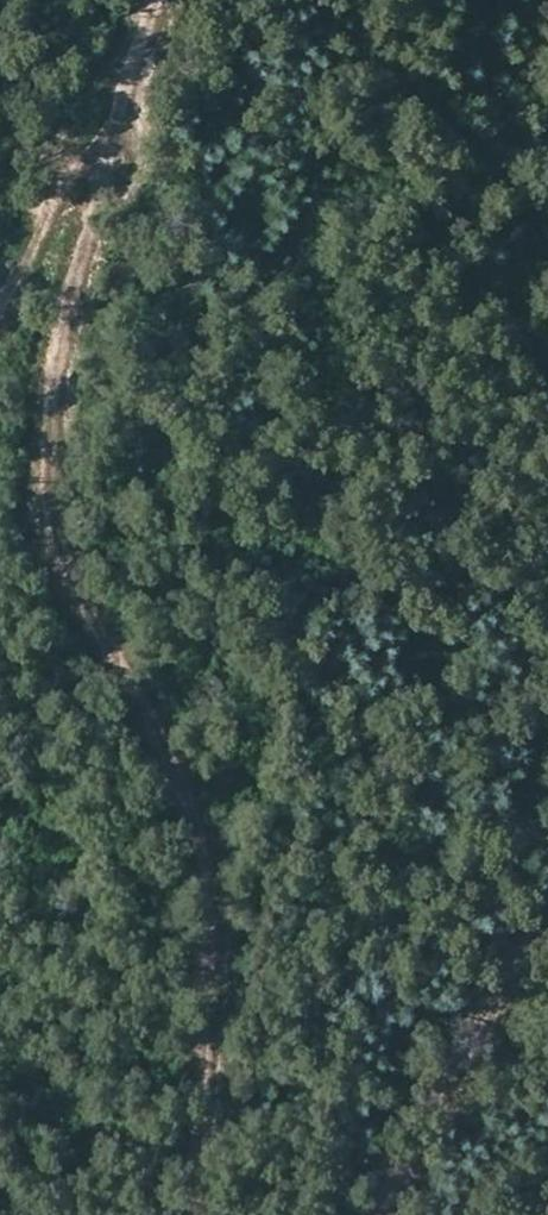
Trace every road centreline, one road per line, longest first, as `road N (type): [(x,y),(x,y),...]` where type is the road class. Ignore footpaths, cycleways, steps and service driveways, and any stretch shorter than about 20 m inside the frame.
road 1 (track): [(198,1214),(211,908),(194,803),(58,582),(46,495),(58,356),(100,142)]
road 2 (track): [(547,892),(363,1214)]
road 3 (track): [(0,310),(62,180),(100,142),(167,0)]

